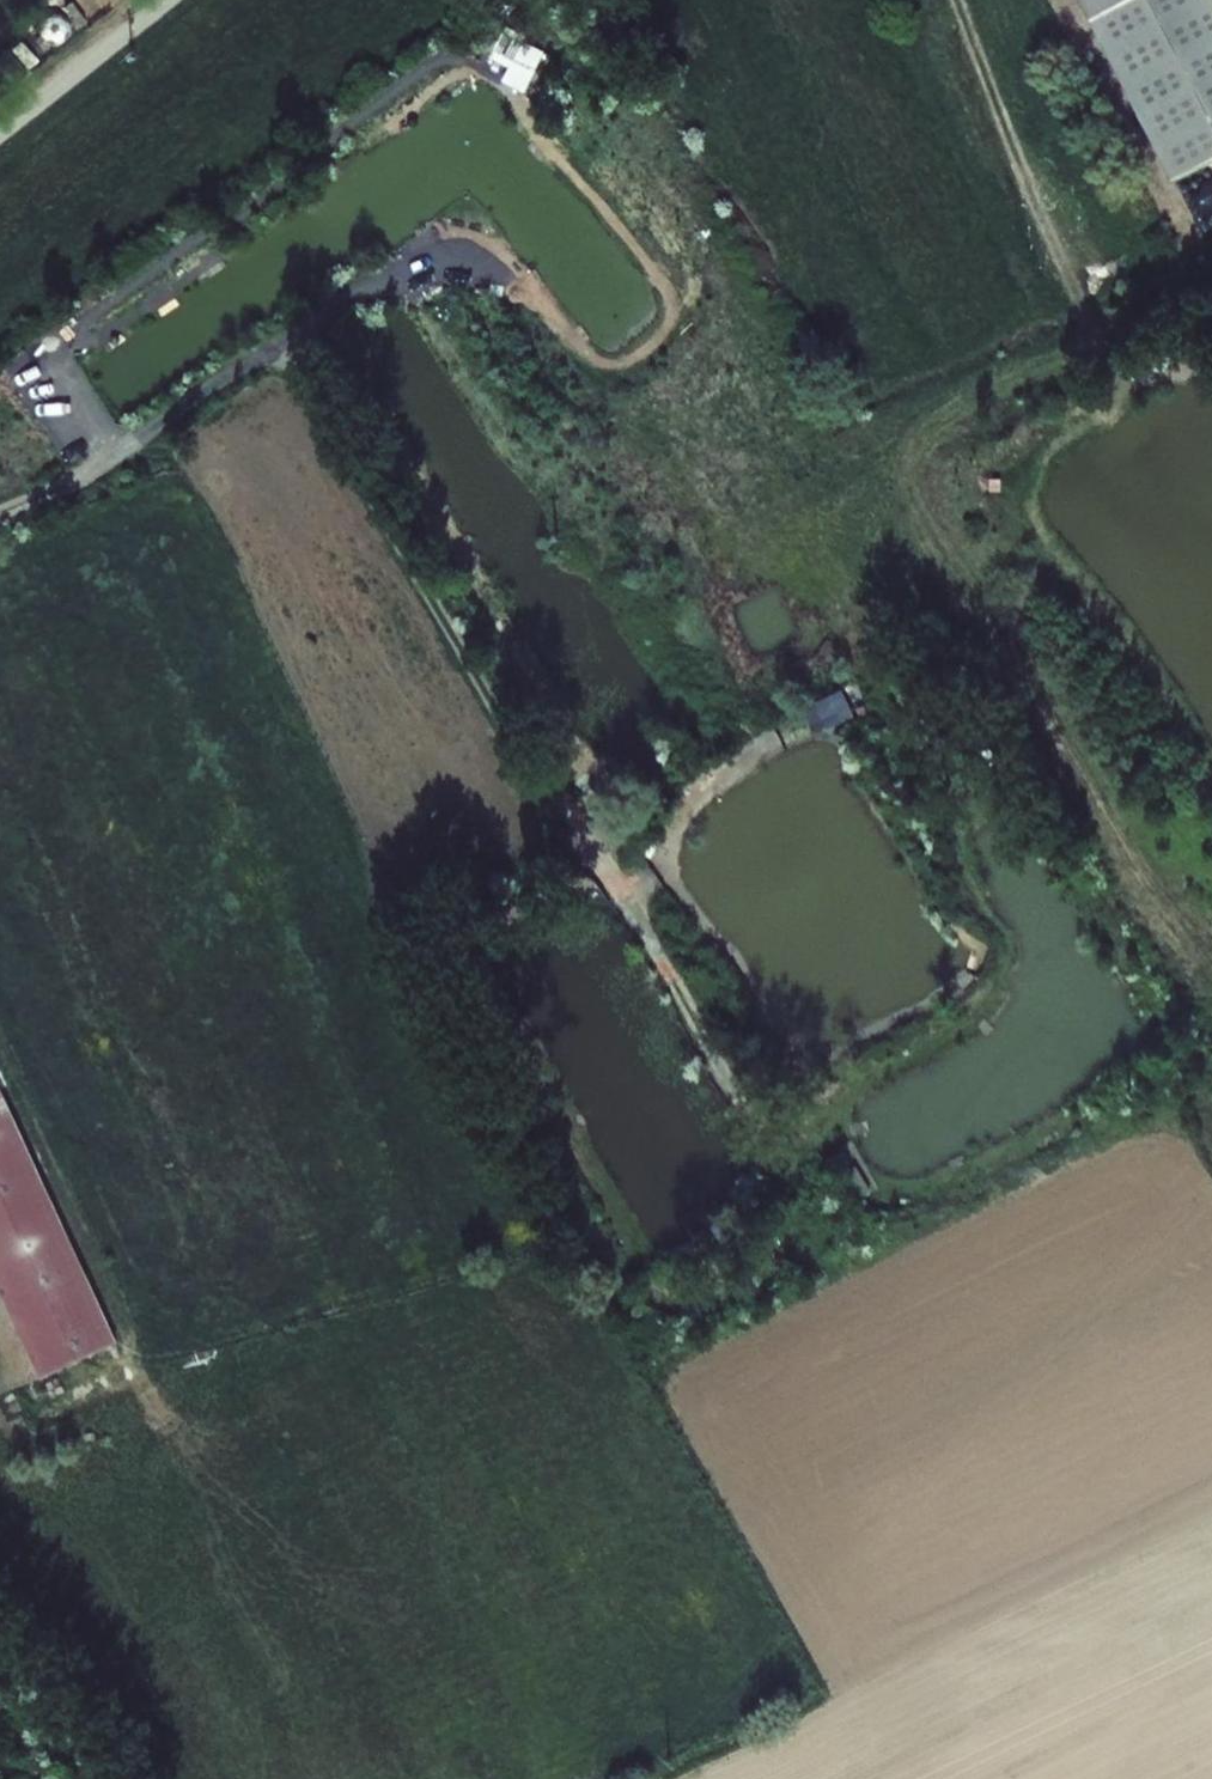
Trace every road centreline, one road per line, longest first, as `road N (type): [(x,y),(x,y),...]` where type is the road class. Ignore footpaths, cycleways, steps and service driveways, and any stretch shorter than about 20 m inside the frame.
road 1 (unclassified): [(168,0),(0,131)]

